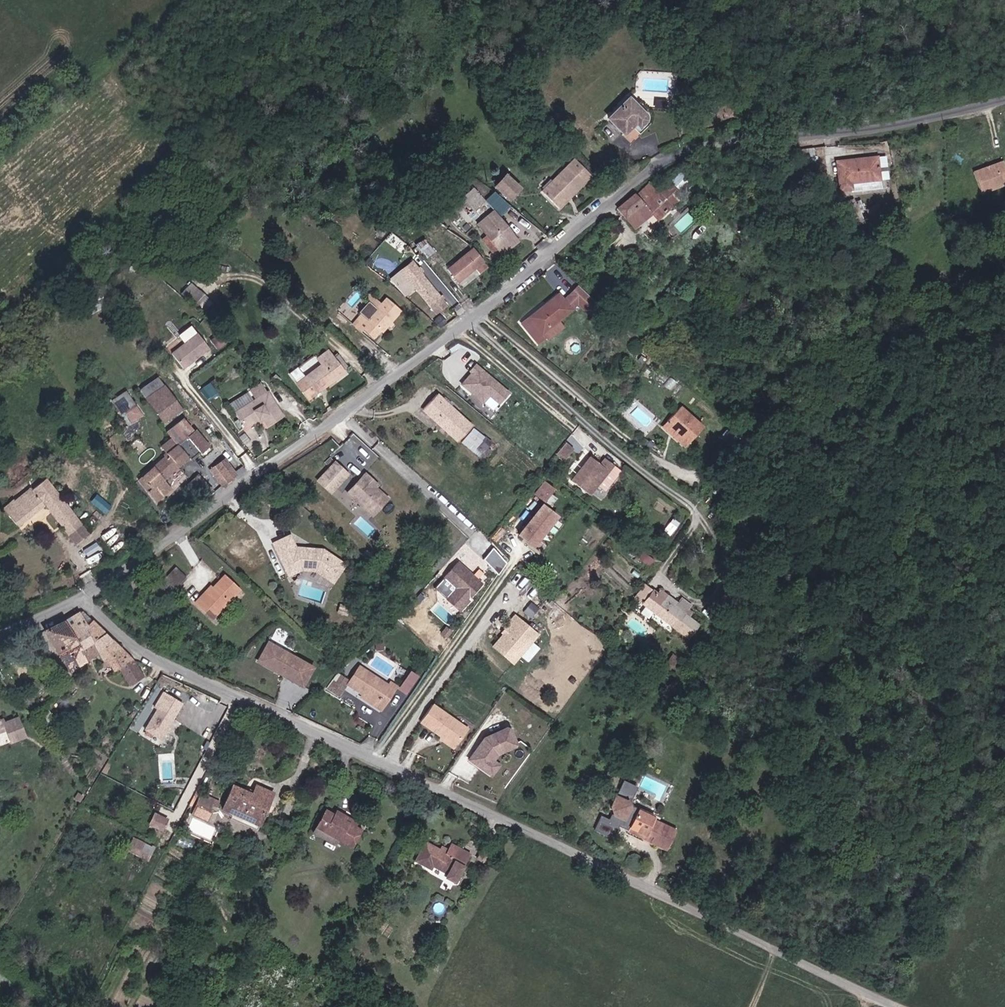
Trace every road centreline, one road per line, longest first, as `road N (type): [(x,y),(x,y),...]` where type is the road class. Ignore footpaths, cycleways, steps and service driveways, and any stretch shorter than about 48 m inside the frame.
road 1 (unclassified): [(84,599),(154,556),(522,281),(634,186),(719,147),(1004,102)]
road 2 (unclassified): [(84,599),(174,670),(900,1006)]

